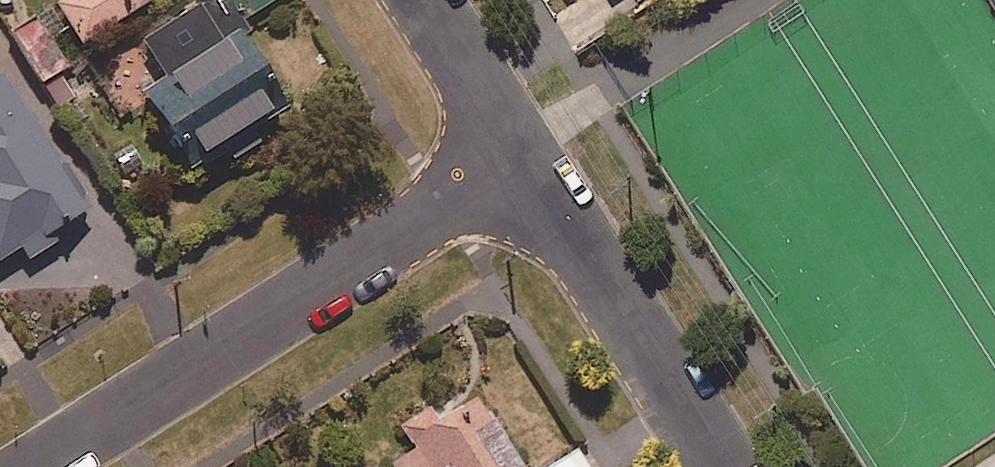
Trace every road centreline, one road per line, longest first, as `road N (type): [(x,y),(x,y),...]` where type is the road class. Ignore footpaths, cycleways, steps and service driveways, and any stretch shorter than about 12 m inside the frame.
road 1 (residential): [(523,160),(38,466)]
road 2 (residential): [(721,466),(523,160)]
road 3 (residential): [(523,160),(422,0)]

